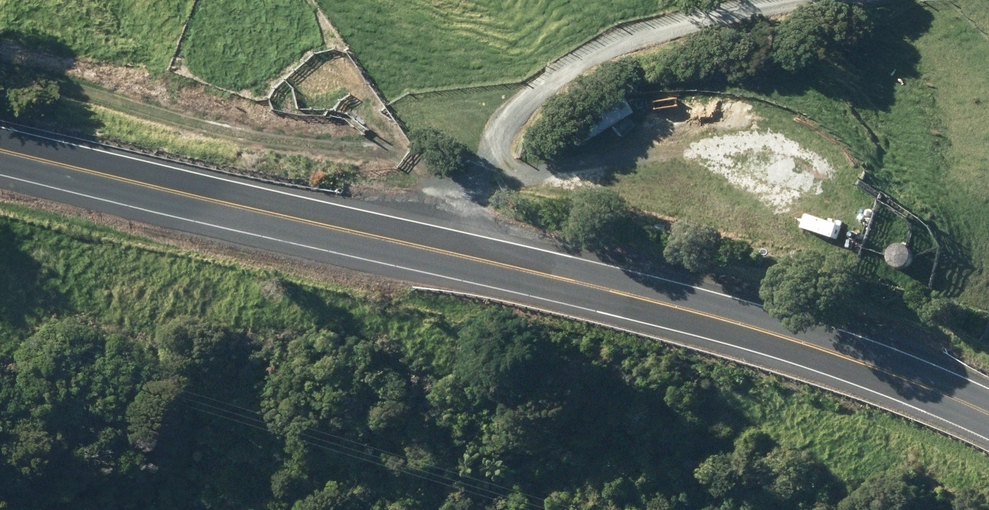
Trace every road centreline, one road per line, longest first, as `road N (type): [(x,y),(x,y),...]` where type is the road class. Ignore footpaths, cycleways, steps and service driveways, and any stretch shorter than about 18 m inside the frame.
road 1 (primary): [(0,163),(657,314),(796,355),(988,434)]
road 2 (track): [(0,47),(47,70),(251,136),(498,164),(683,160),(733,149),(803,166)]

